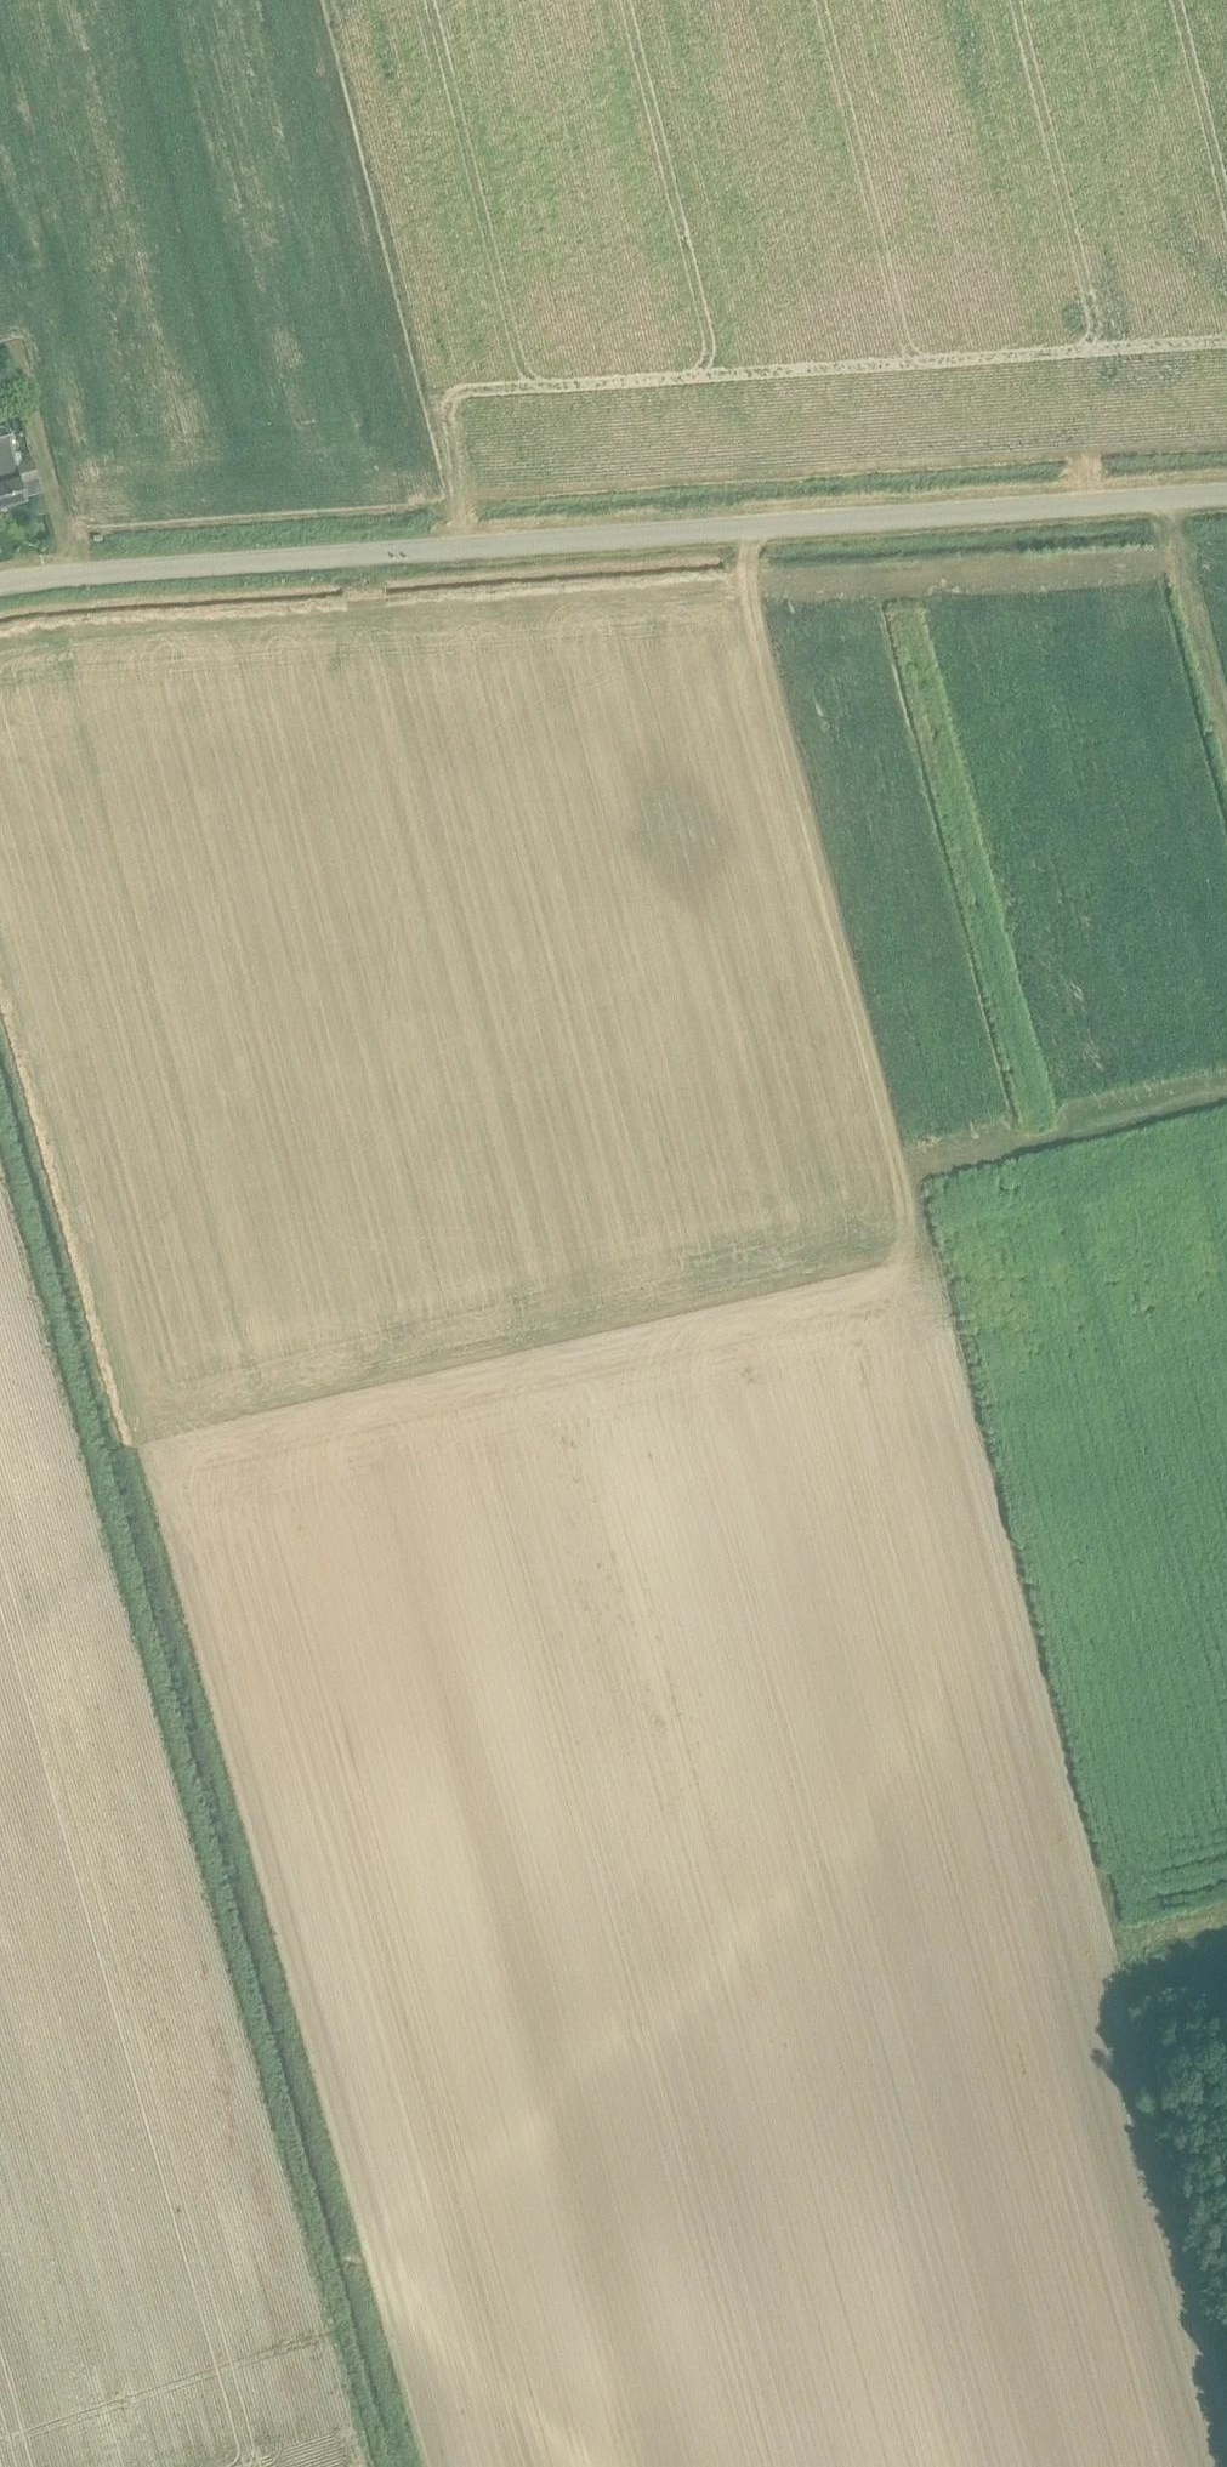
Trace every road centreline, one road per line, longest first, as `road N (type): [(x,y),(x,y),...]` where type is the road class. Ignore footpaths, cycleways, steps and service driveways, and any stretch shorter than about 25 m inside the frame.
road 1 (unclassified): [(0,583),(1226,492)]

